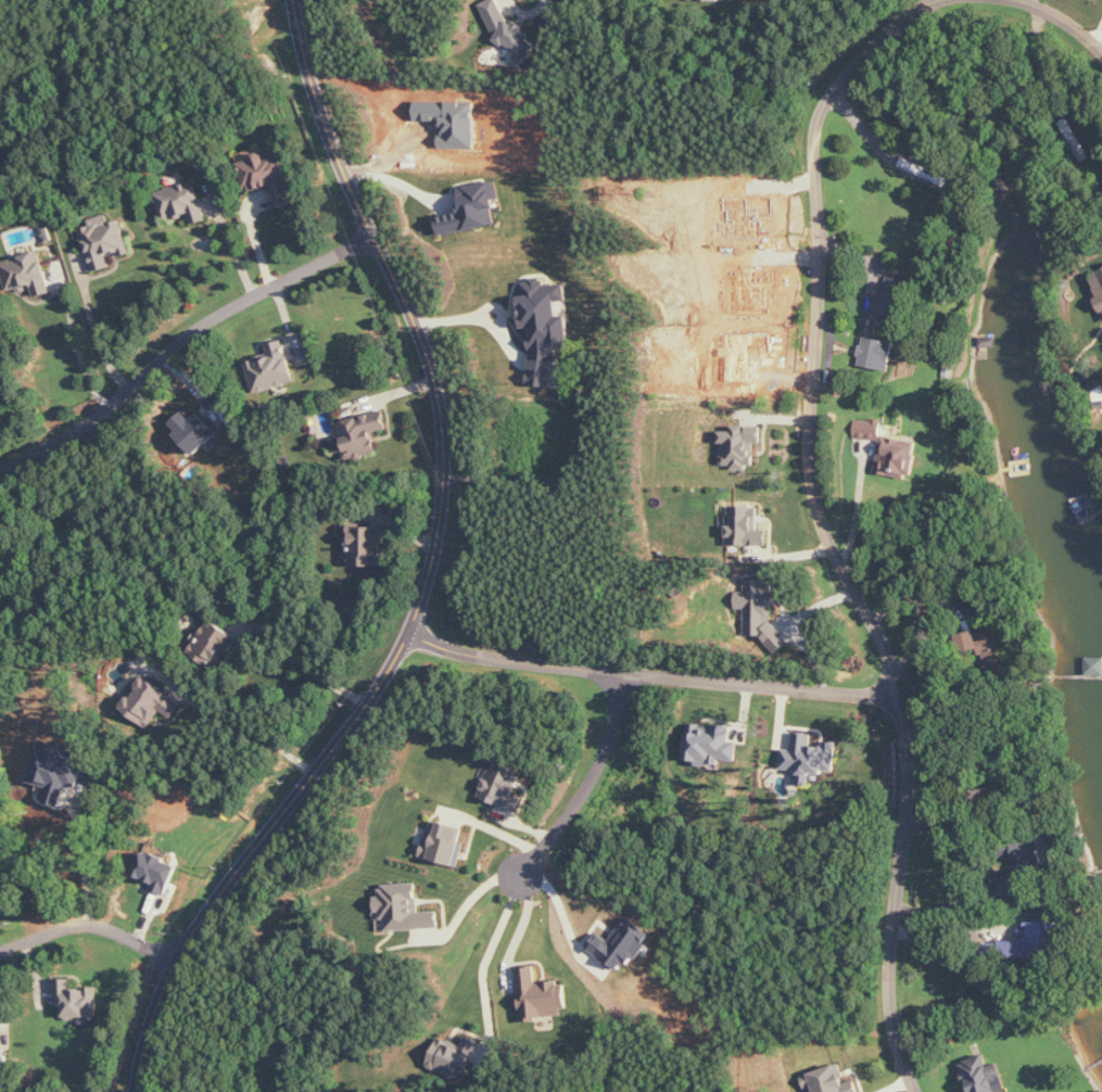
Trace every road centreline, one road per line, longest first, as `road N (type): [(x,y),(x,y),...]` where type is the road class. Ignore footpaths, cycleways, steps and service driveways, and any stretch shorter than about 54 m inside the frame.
road 1 (residential): [(133,1091),(165,986),(212,900),(413,628),(441,505),(442,424),(431,365),(335,153),(296,0)]
road 2 (residential): [(913,1091),(899,1024),(916,801),(912,746),(895,672),(837,545),(816,461),(808,168),(821,100),(911,13),(944,0)]
road 3 (residential): [(899,693),(532,661),(444,647),(413,628)]
road 4 (residential): [(376,238),(203,315),(162,347),(104,414),(0,471)]
road 5 (residential): [(625,672),(596,770),(522,875)]
road 6 (residential): [(177,963),(119,937),(74,929),(0,952)]
road 7 (residential): [(998,0),(1046,18),(1101,62)]

